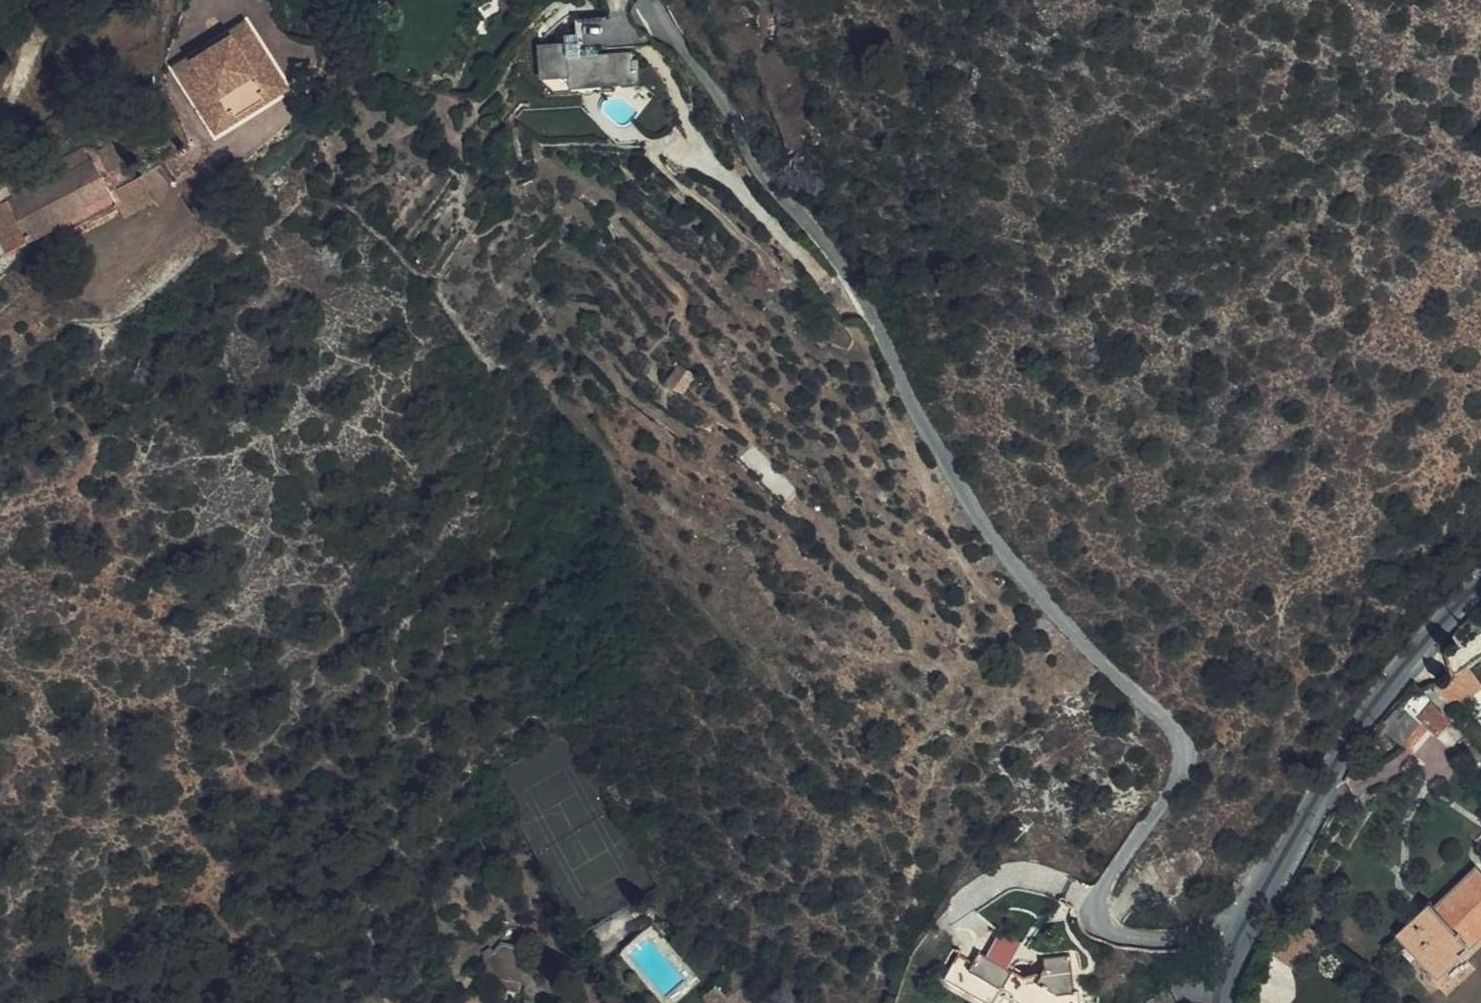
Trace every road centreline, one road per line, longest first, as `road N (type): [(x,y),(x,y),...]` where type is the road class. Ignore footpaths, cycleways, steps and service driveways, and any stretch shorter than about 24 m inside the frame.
road 1 (residential): [(1245,924),(1225,922),(1199,936),(1156,940),(1101,924),(1099,901),(1180,778),(1182,751),(1170,723),(1058,618),(989,534),(854,281),(756,161),(659,0)]
road 2 (unclassified): [(1245,924),(1390,683),(1480,588)]

